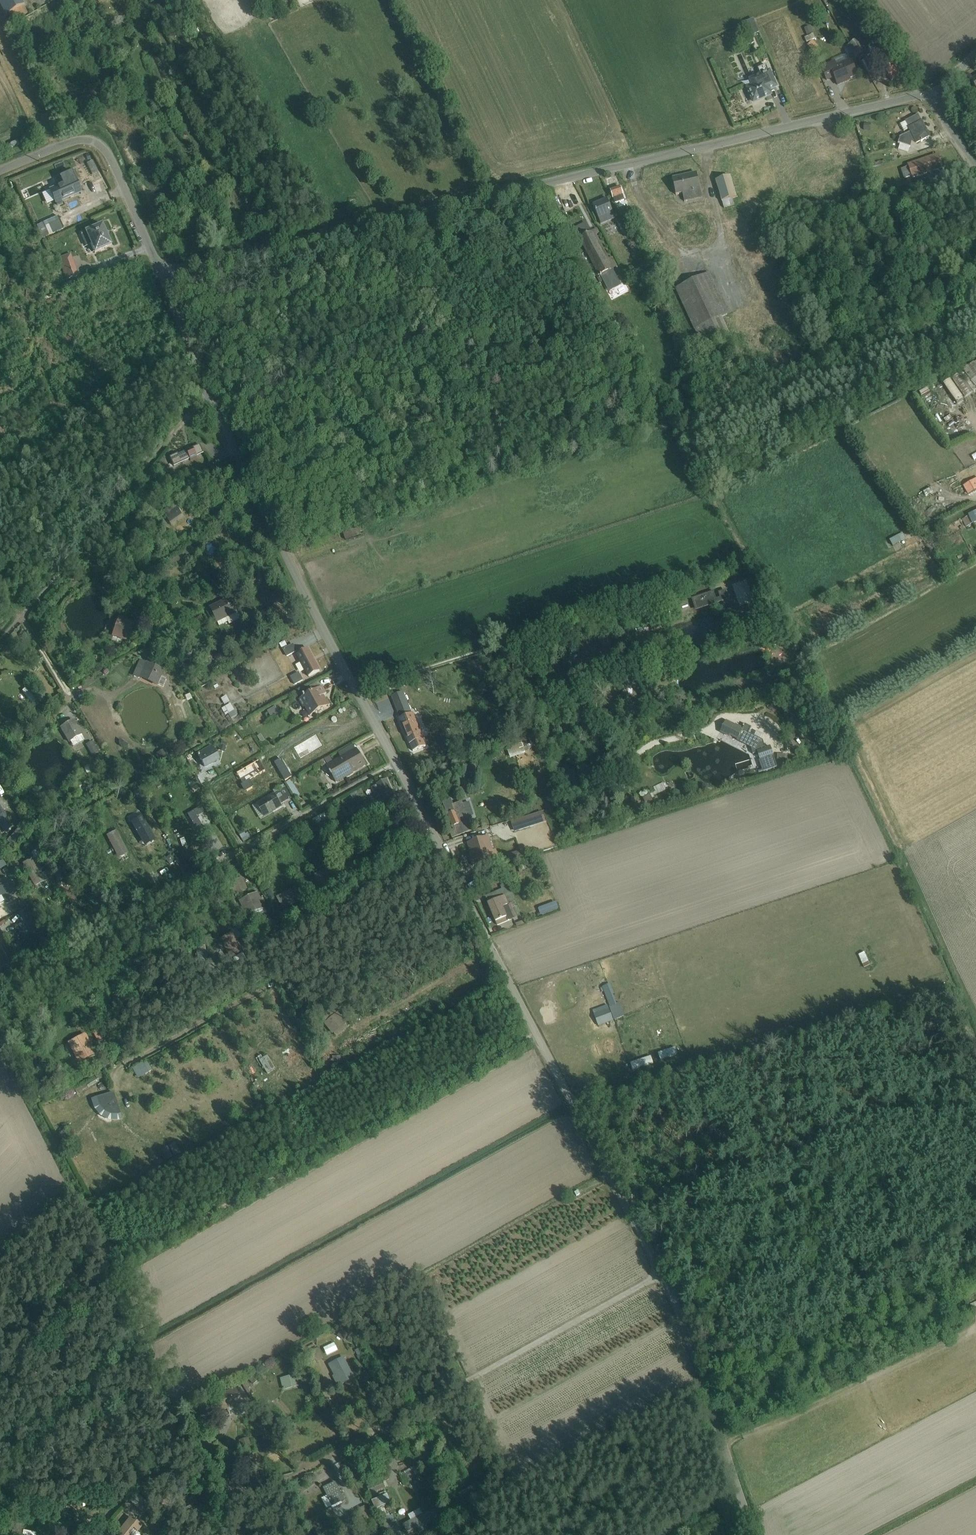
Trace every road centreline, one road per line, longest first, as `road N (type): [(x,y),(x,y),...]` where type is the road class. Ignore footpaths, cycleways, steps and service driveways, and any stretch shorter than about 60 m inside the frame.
road 1 (residential): [(163,270),(909,97),(932,99)]
road 2 (residential): [(537,1035),(161,1241),(98,1250)]
road 3 (residential): [(396,763),(17,976),(0,942)]
road 4 (residential): [(276,1481),(662,1274)]
road 5 (residential): [(396,763),(211,396)]
road 6 (residential): [(98,1250),(179,1440),(90,1534)]
road 7 (residential): [(446,858),(260,959),(267,976),(208,1018)]
road 8 (residential): [(211,396),(19,610)]
road 9 (residential): [(757,1534),(662,1274)]
road 10 (residential): [(662,1274),(537,1035)]
road 11 (unclassified): [(0,169),(63,143),(95,140),(163,270)]
road 12 (residential): [(537,1035),(446,858)]
road 13 (residential): [(98,1250),(0,1352)]
road 14 (residential): [(211,396),(163,270)]

